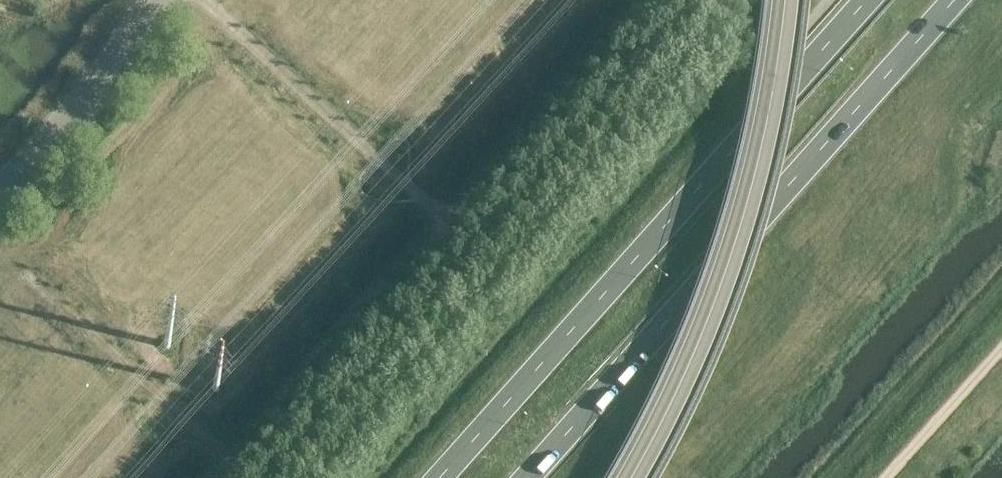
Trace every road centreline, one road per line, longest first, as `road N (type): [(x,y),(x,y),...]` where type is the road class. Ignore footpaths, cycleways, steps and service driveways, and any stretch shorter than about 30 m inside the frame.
road 1 (trunk): [(869,0),(441,477)]
road 2 (trunk): [(527,477),(955,0)]
road 3 (track): [(226,477),(438,249)]
road 4 (track): [(241,462),(28,276)]

